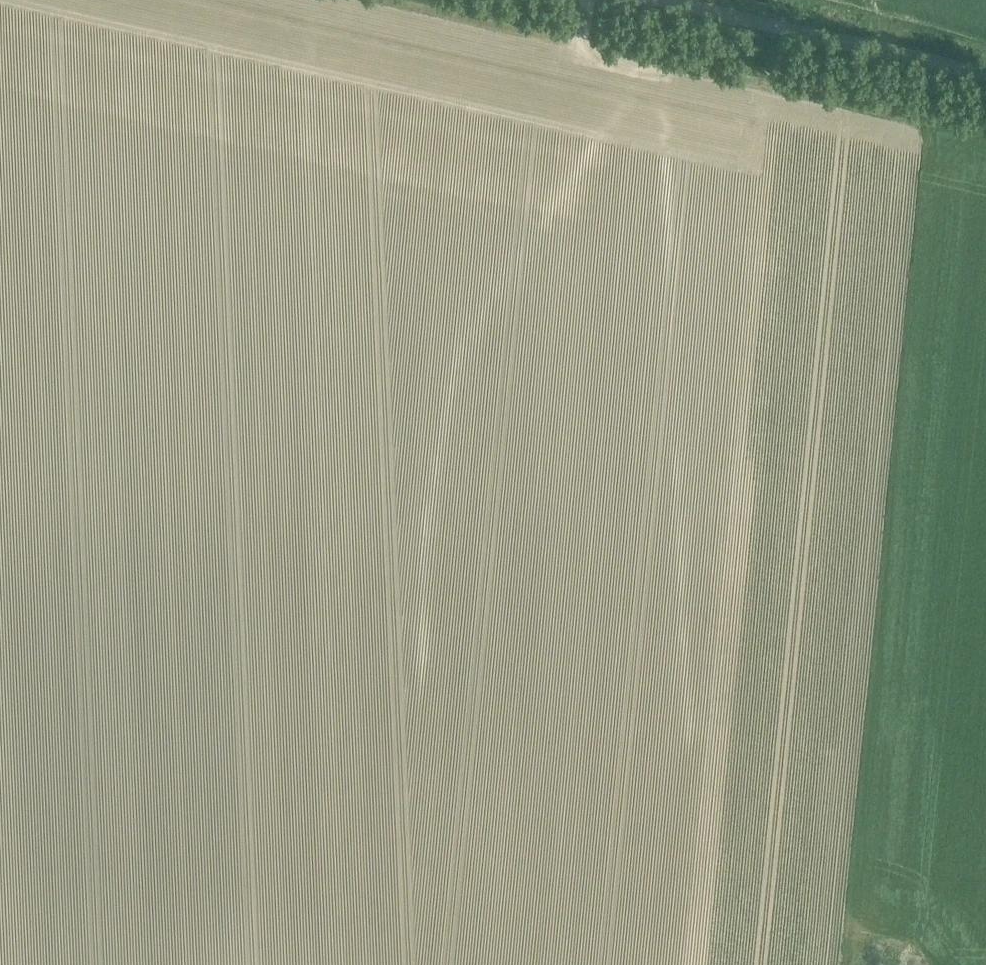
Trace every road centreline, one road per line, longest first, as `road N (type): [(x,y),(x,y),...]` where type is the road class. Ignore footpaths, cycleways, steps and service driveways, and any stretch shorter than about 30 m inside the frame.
road 1 (track): [(985,76),(653,0)]

